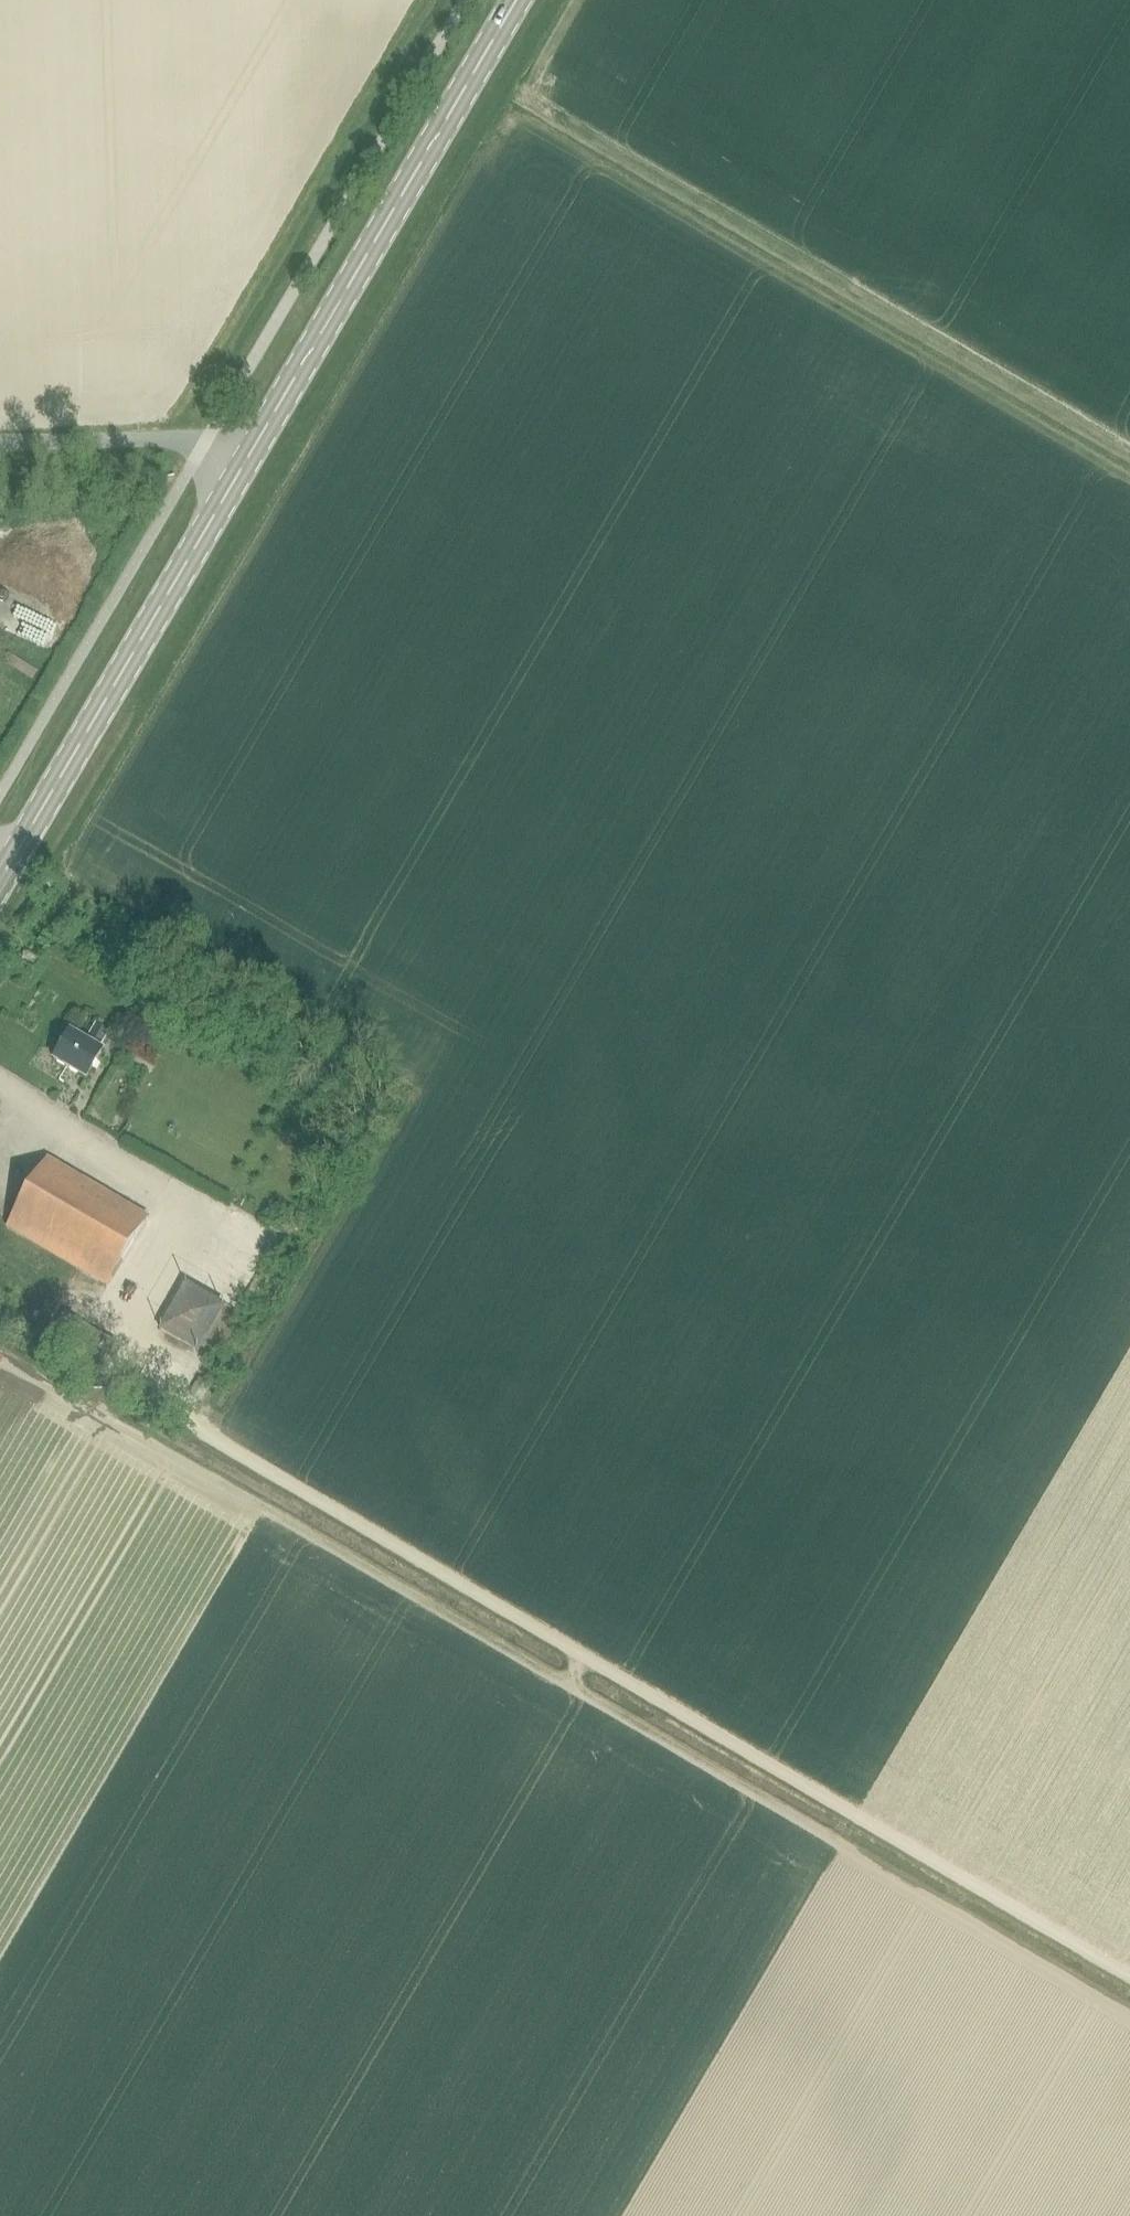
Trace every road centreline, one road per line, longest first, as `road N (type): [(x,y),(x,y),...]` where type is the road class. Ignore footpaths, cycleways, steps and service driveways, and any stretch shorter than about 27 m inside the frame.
road 1 (primary): [(0,879),(516,0)]

